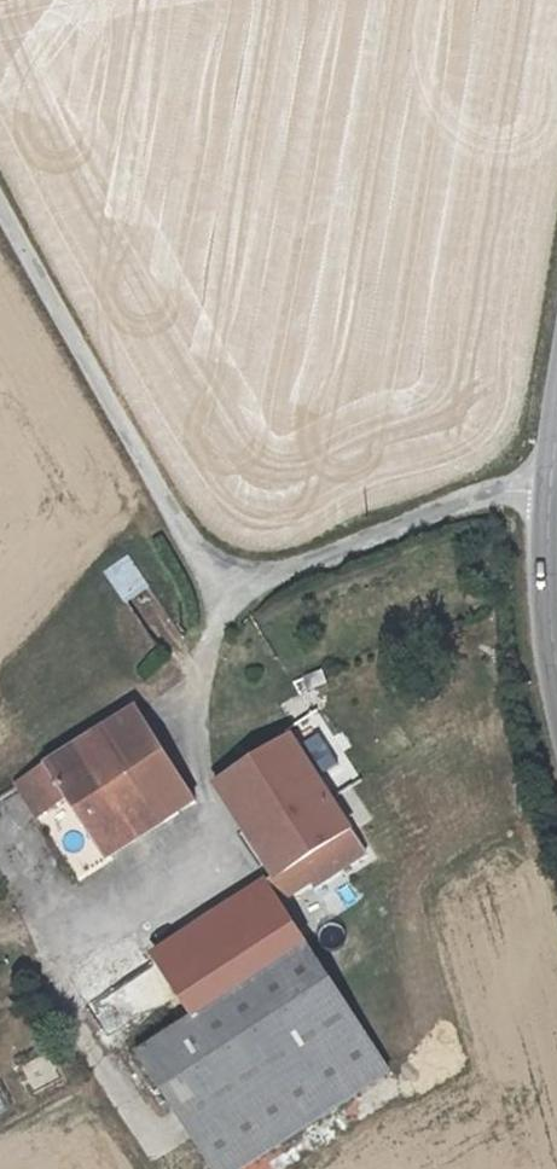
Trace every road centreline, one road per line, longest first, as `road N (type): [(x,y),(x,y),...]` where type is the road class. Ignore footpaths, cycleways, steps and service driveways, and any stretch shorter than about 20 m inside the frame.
road 1 (unclassified): [(547,484),(233,592),(187,546),(0,206)]
road 2 (secondary): [(547,484),(556,649)]

